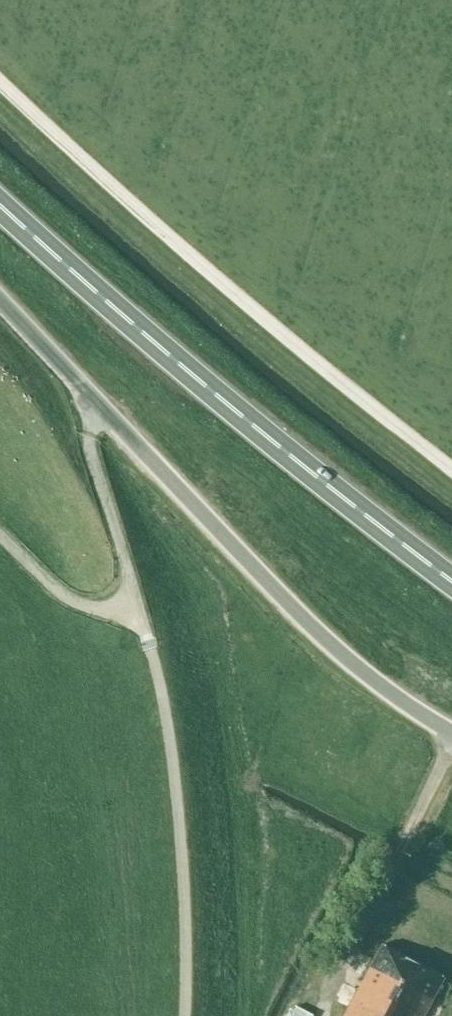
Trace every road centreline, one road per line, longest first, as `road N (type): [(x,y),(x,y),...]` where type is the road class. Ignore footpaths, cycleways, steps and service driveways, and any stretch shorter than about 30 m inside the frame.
road 1 (unclassified): [(184,1015),(170,751),(149,644),(88,449),(90,428),(104,411)]
road 2 (unclassified): [(0,83),(189,255),(451,468)]
road 3 (trunk): [(451,576),(219,400),(0,209)]
road 4 (unclassified): [(451,734),(351,665),(104,411)]
road 5 (track): [(0,536),(77,603),(137,606)]
road 6 (unclassified): [(104,411),(0,299)]

